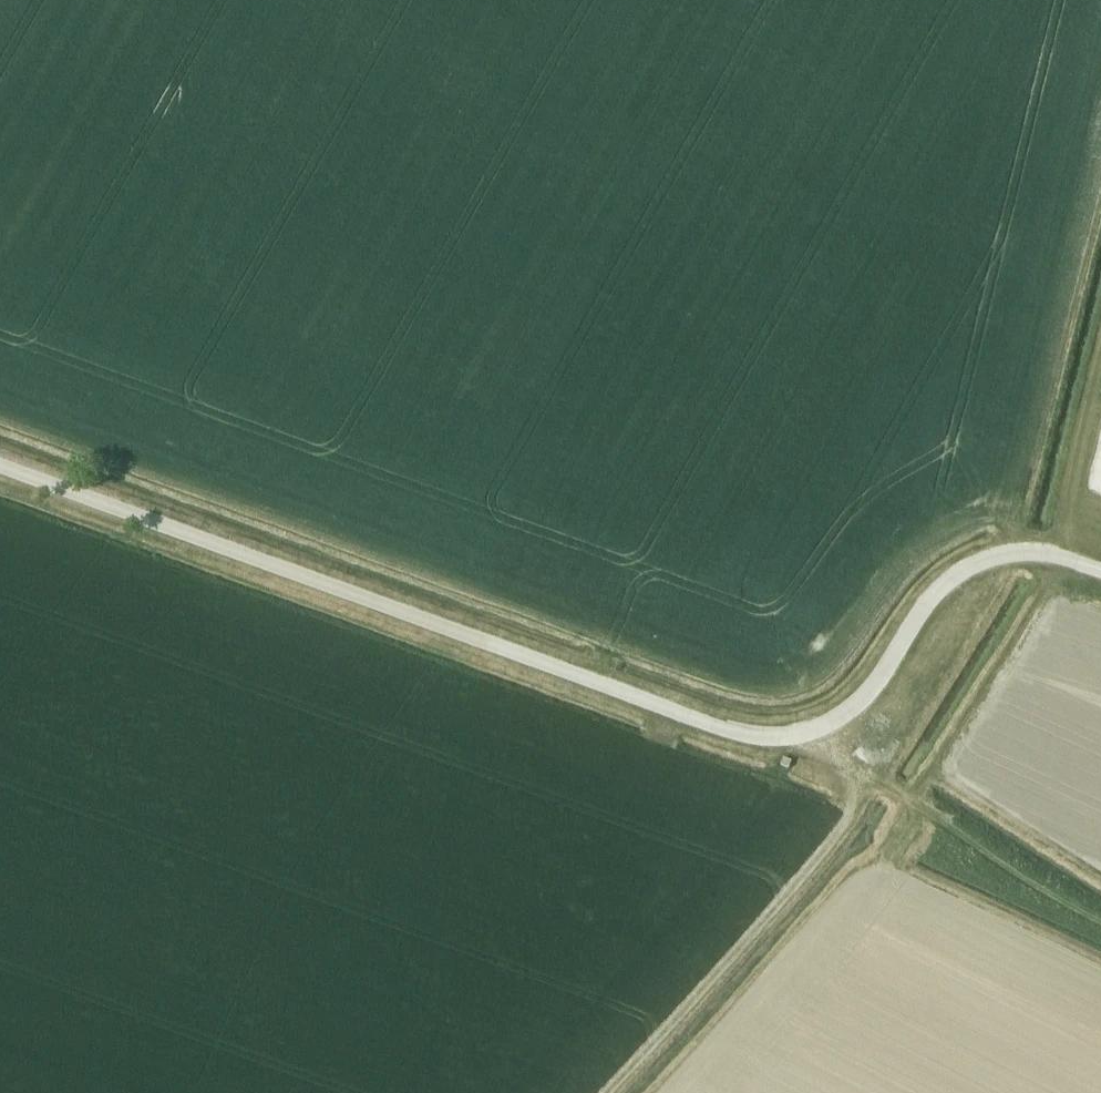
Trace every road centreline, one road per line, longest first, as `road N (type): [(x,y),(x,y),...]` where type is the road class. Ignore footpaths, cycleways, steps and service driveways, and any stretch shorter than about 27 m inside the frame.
road 1 (unclassified): [(0,469),(714,729),(758,737),(843,719)]
road 2 (unclassified): [(1100,573),(1048,556),(986,562),(934,598),(843,719)]

